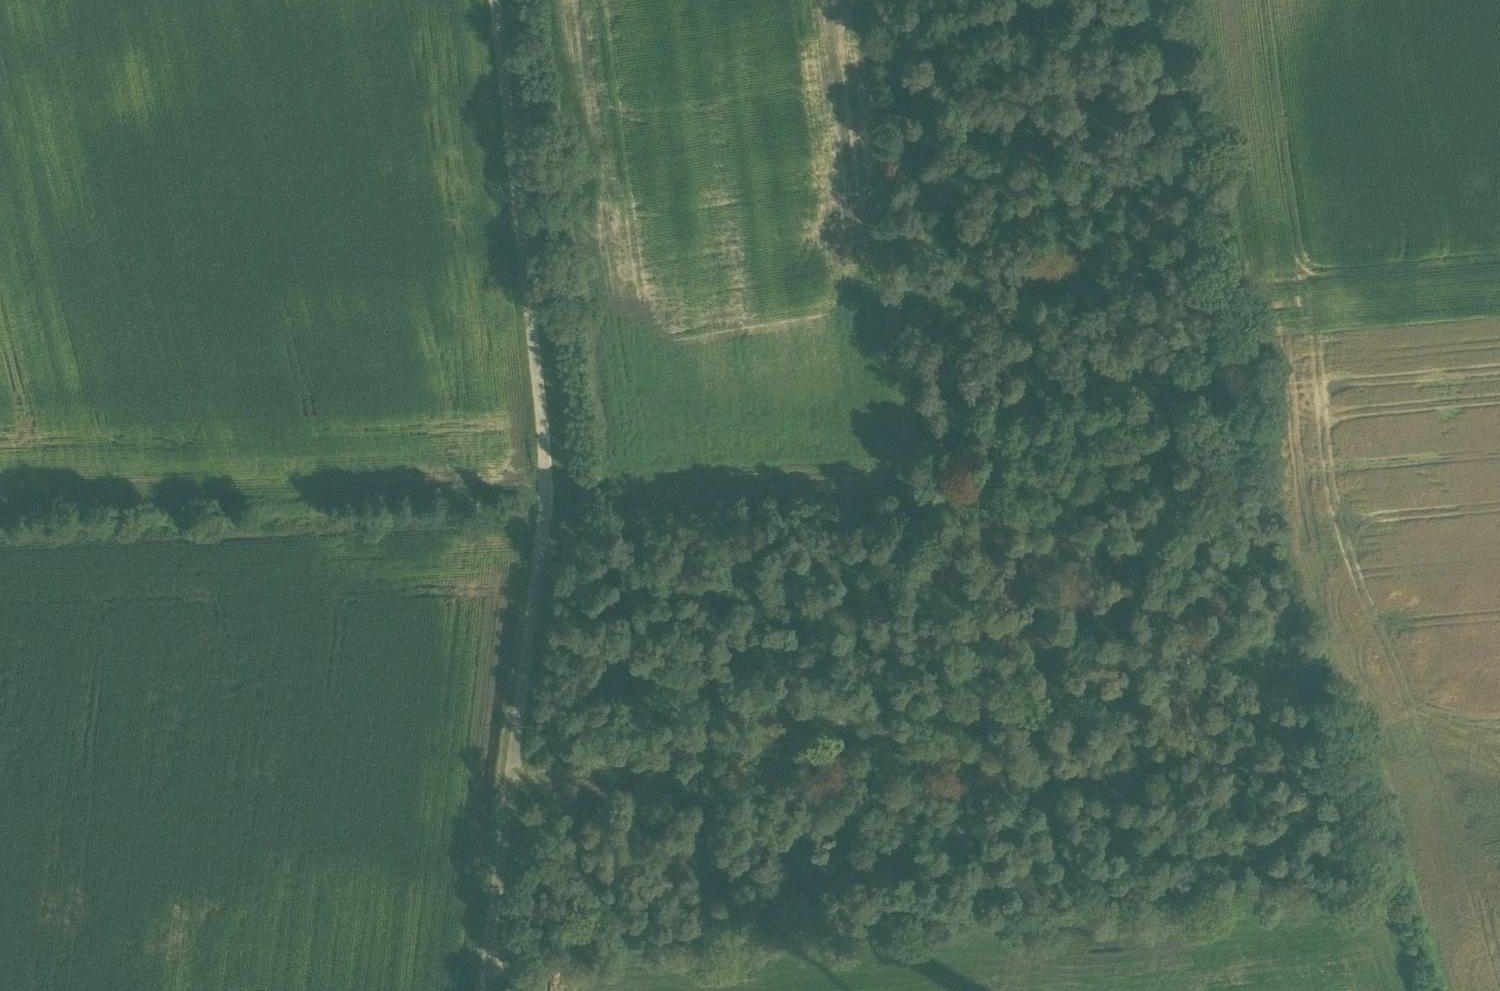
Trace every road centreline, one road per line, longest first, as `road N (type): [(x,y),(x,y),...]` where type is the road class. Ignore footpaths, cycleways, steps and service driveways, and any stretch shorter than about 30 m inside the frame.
road 1 (unclassified): [(485,990),(544,467),(496,0)]

